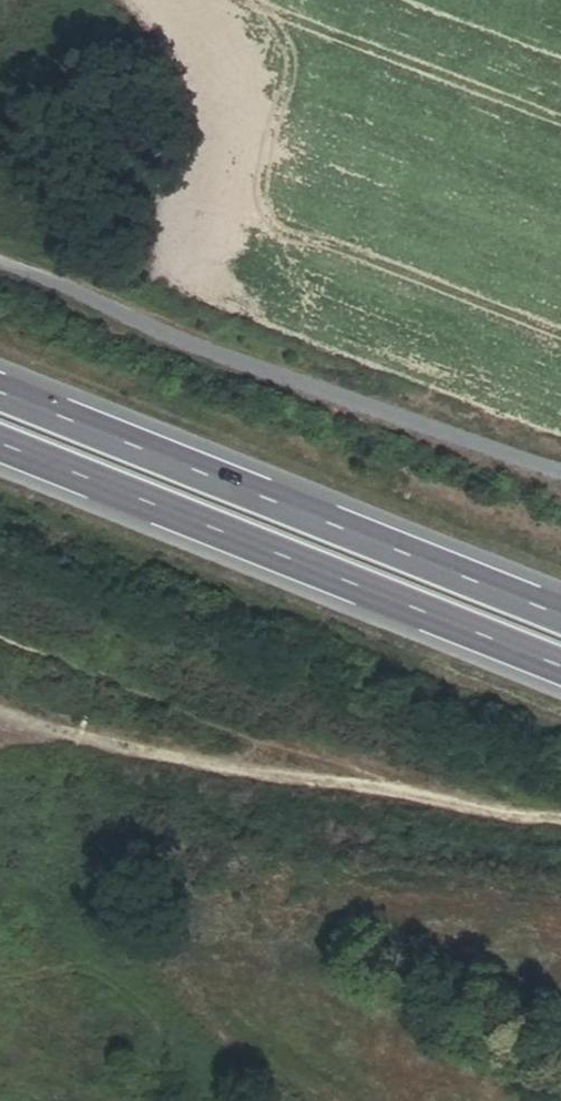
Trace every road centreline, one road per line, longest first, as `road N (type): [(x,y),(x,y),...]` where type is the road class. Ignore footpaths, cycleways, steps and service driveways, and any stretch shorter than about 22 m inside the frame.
road 1 (trunk): [(560,617),(0,393)]
road 2 (trunk): [(0,446),(560,669)]

